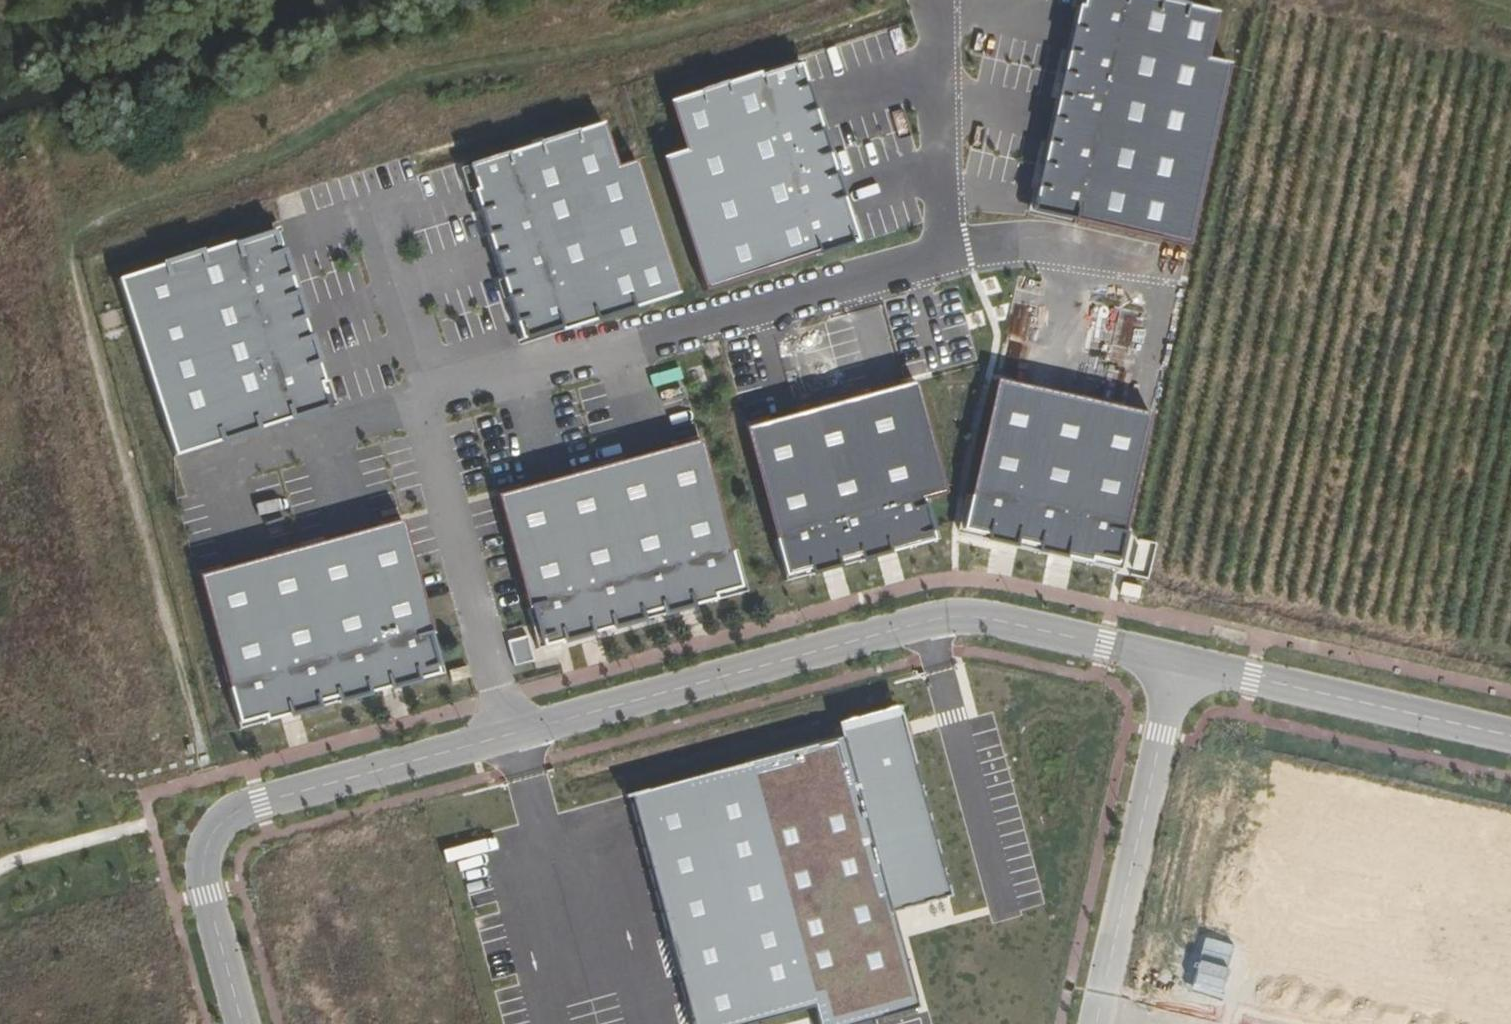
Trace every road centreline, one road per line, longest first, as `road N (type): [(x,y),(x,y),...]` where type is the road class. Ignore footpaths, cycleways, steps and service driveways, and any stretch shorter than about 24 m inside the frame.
road 1 (track): [(210,778),(69,252),(84,224),(300,145),(393,92),(788,0)]

